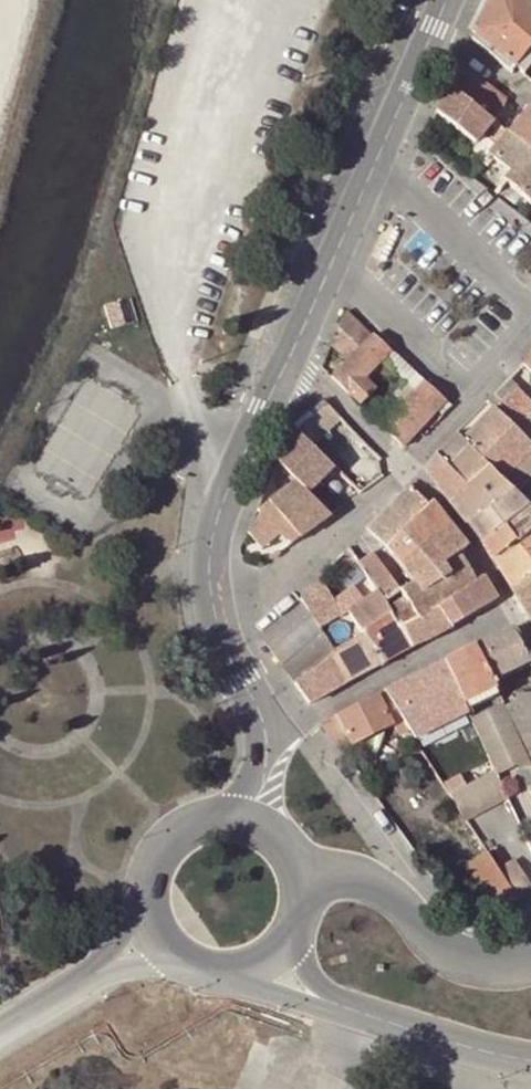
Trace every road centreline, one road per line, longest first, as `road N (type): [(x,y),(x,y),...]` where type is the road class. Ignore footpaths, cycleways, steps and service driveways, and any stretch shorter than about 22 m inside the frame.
road 1 (tertiary): [(438,0),(286,355)]
road 2 (tertiary): [(286,355),(209,536),(209,590),(218,621)]
road 3 (residential): [(264,733),(319,712),(511,608)]
road 4 (unclassified): [(295,883),(375,882),(467,965),(501,964),(530,949)]
road 5 (residential): [(410,462),(332,542),(218,621)]
road 6 (tertiary): [(238,825),(188,833),(161,858),(151,887),(151,910),(170,948),(220,970)]
road 7 (tertiary): [(326,1002),(530,1059)]
road 8 (residential): [(511,608),(410,462)]
road 9 (residential): [(530,335),(410,462)]
road 10 (residential): [(286,355),(410,462)]
road 11 (tertiary): [(218,621),(264,733)]

